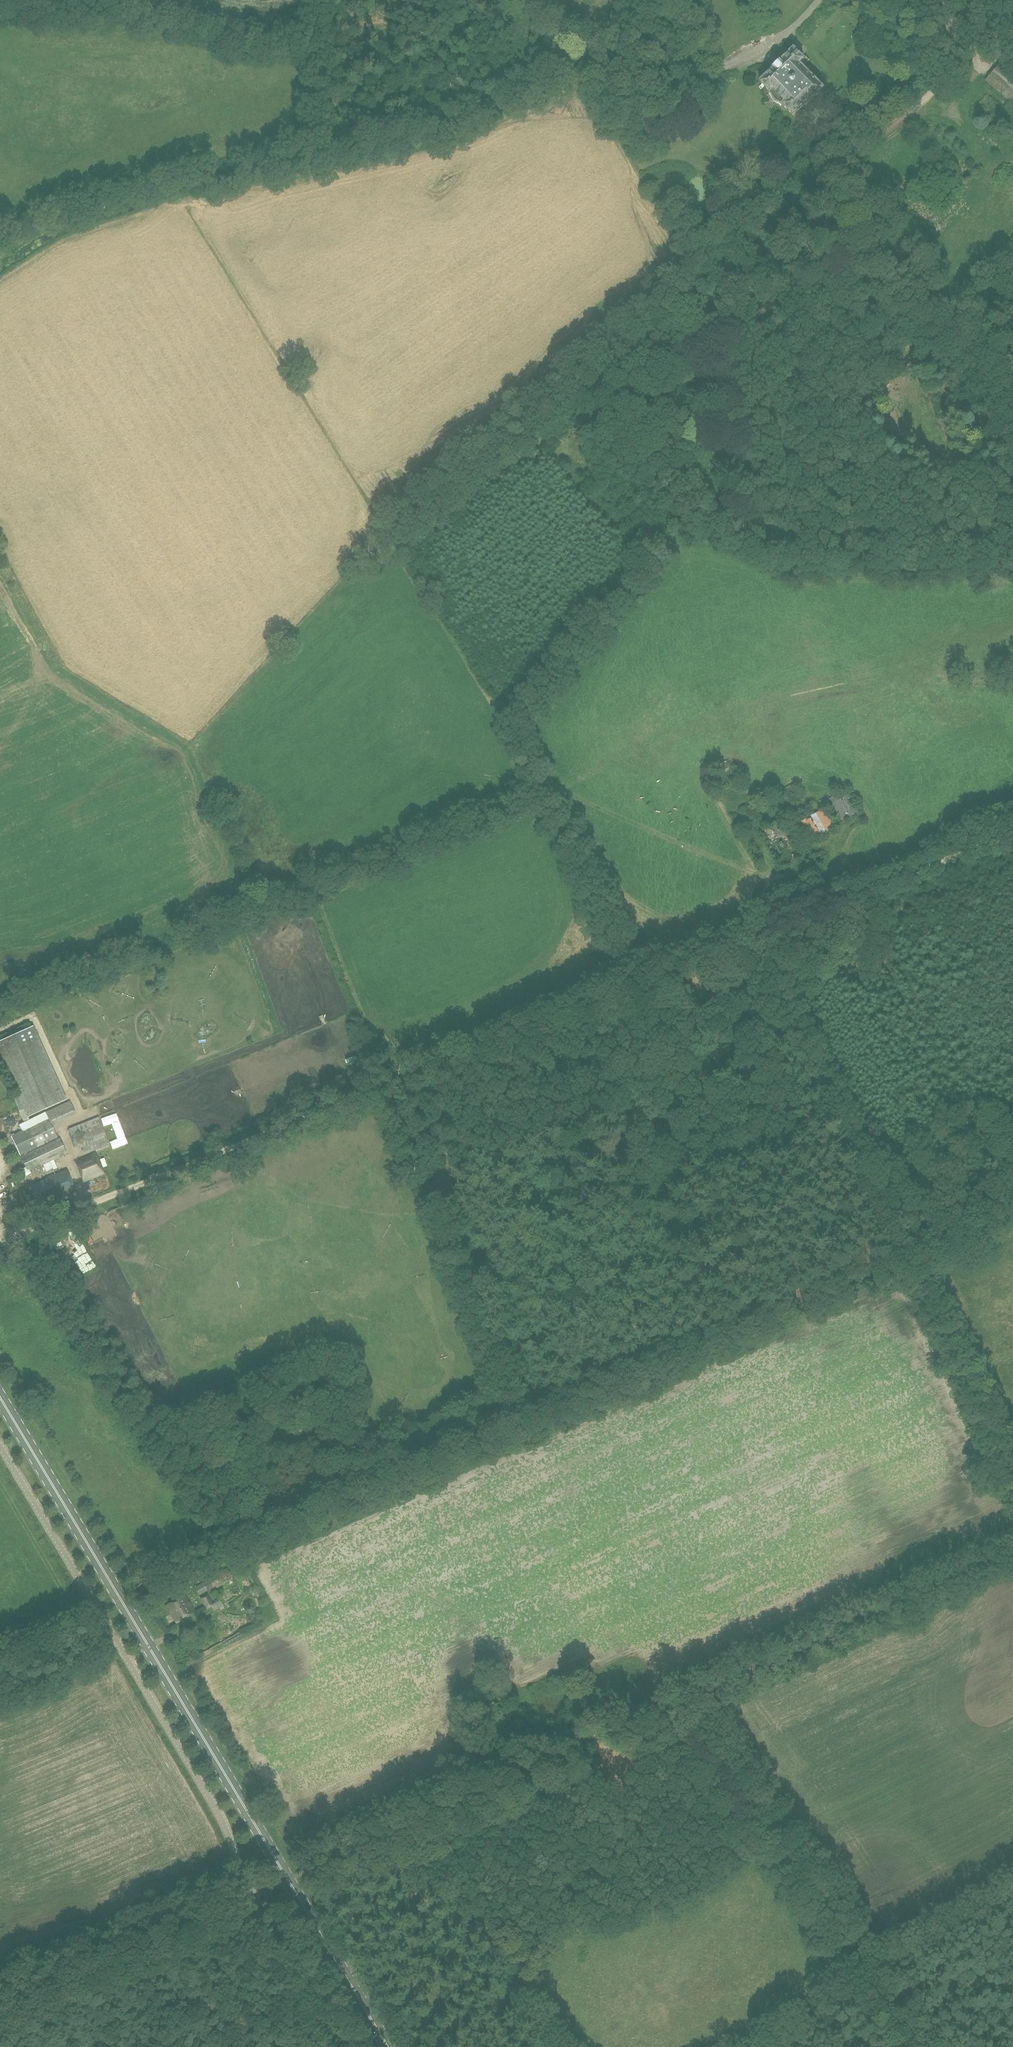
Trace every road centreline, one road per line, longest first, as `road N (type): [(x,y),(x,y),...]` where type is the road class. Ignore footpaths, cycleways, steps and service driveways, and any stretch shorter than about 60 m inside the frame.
road 1 (unclassified): [(0,1241),(759,932)]
road 2 (primary): [(387,2046),(0,1397)]
road 3 (unclassified): [(344,2046),(241,1869),(223,1821),(0,1443)]
road 4 (unclassified): [(1012,1471),(759,932)]
road 5 (unclassified): [(948,319),(834,163),(974,52),(943,0)]
road 6 (unclassified): [(759,932),(1012,830)]
road 7 (unclassified): [(816,0),(788,35),(721,62),(673,72),(596,59)]

